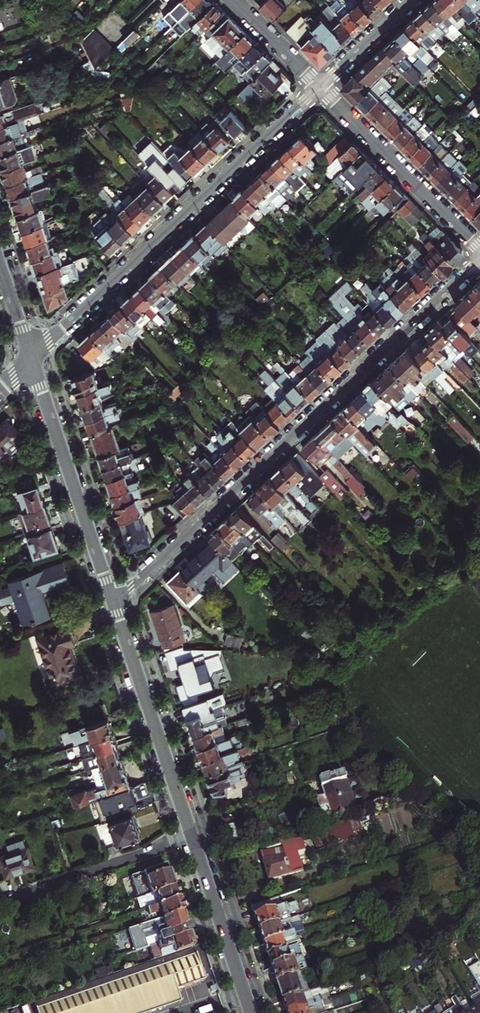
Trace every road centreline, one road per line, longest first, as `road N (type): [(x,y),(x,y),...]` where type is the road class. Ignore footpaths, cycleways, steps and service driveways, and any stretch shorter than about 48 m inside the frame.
road 1 (residential): [(113,599),(479,261)]
road 2 (residential): [(320,88),(32,358)]
road 3 (residential): [(32,358),(113,599)]
road 4 (residential): [(113,599),(192,837)]
road 5 (residential): [(479,248),(320,88)]
road 6 (residential): [(192,837),(0,901)]
road 7 (residential): [(192,837),(252,1012)]
road 8 (residential): [(412,0),(320,88)]
road 9 (residential): [(320,88),(232,0)]

